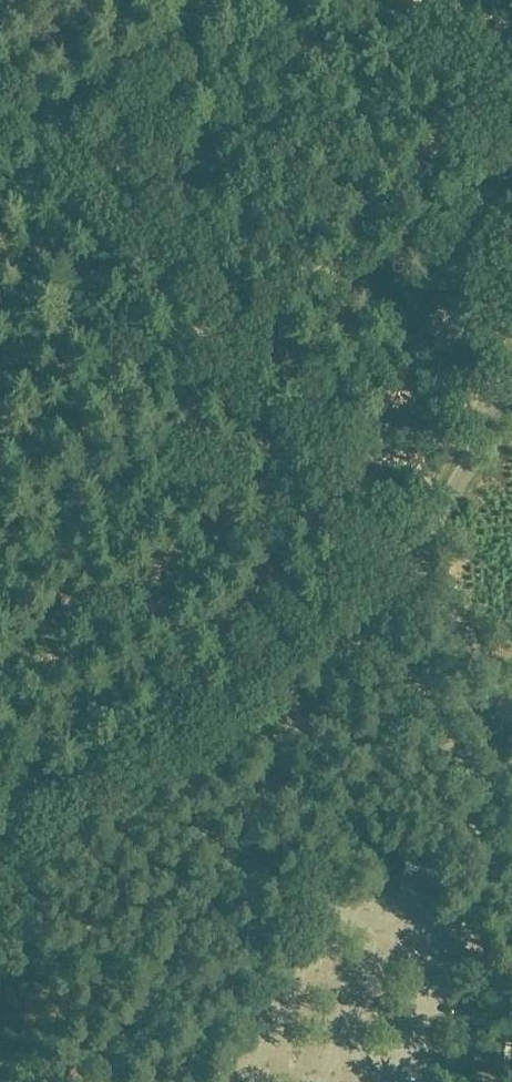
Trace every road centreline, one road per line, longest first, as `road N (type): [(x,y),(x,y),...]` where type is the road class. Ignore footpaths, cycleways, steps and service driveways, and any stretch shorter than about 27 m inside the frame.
road 1 (unclassified): [(511,364),(471,460),(359,633),(110,1081)]
road 2 (track): [(345,468),(216,303),(38,132)]
road 3 (track): [(359,633),(265,699),(0,823)]
road 4 (track): [(359,633),(427,708),(474,802),(482,878),(471,919),(455,936)]

